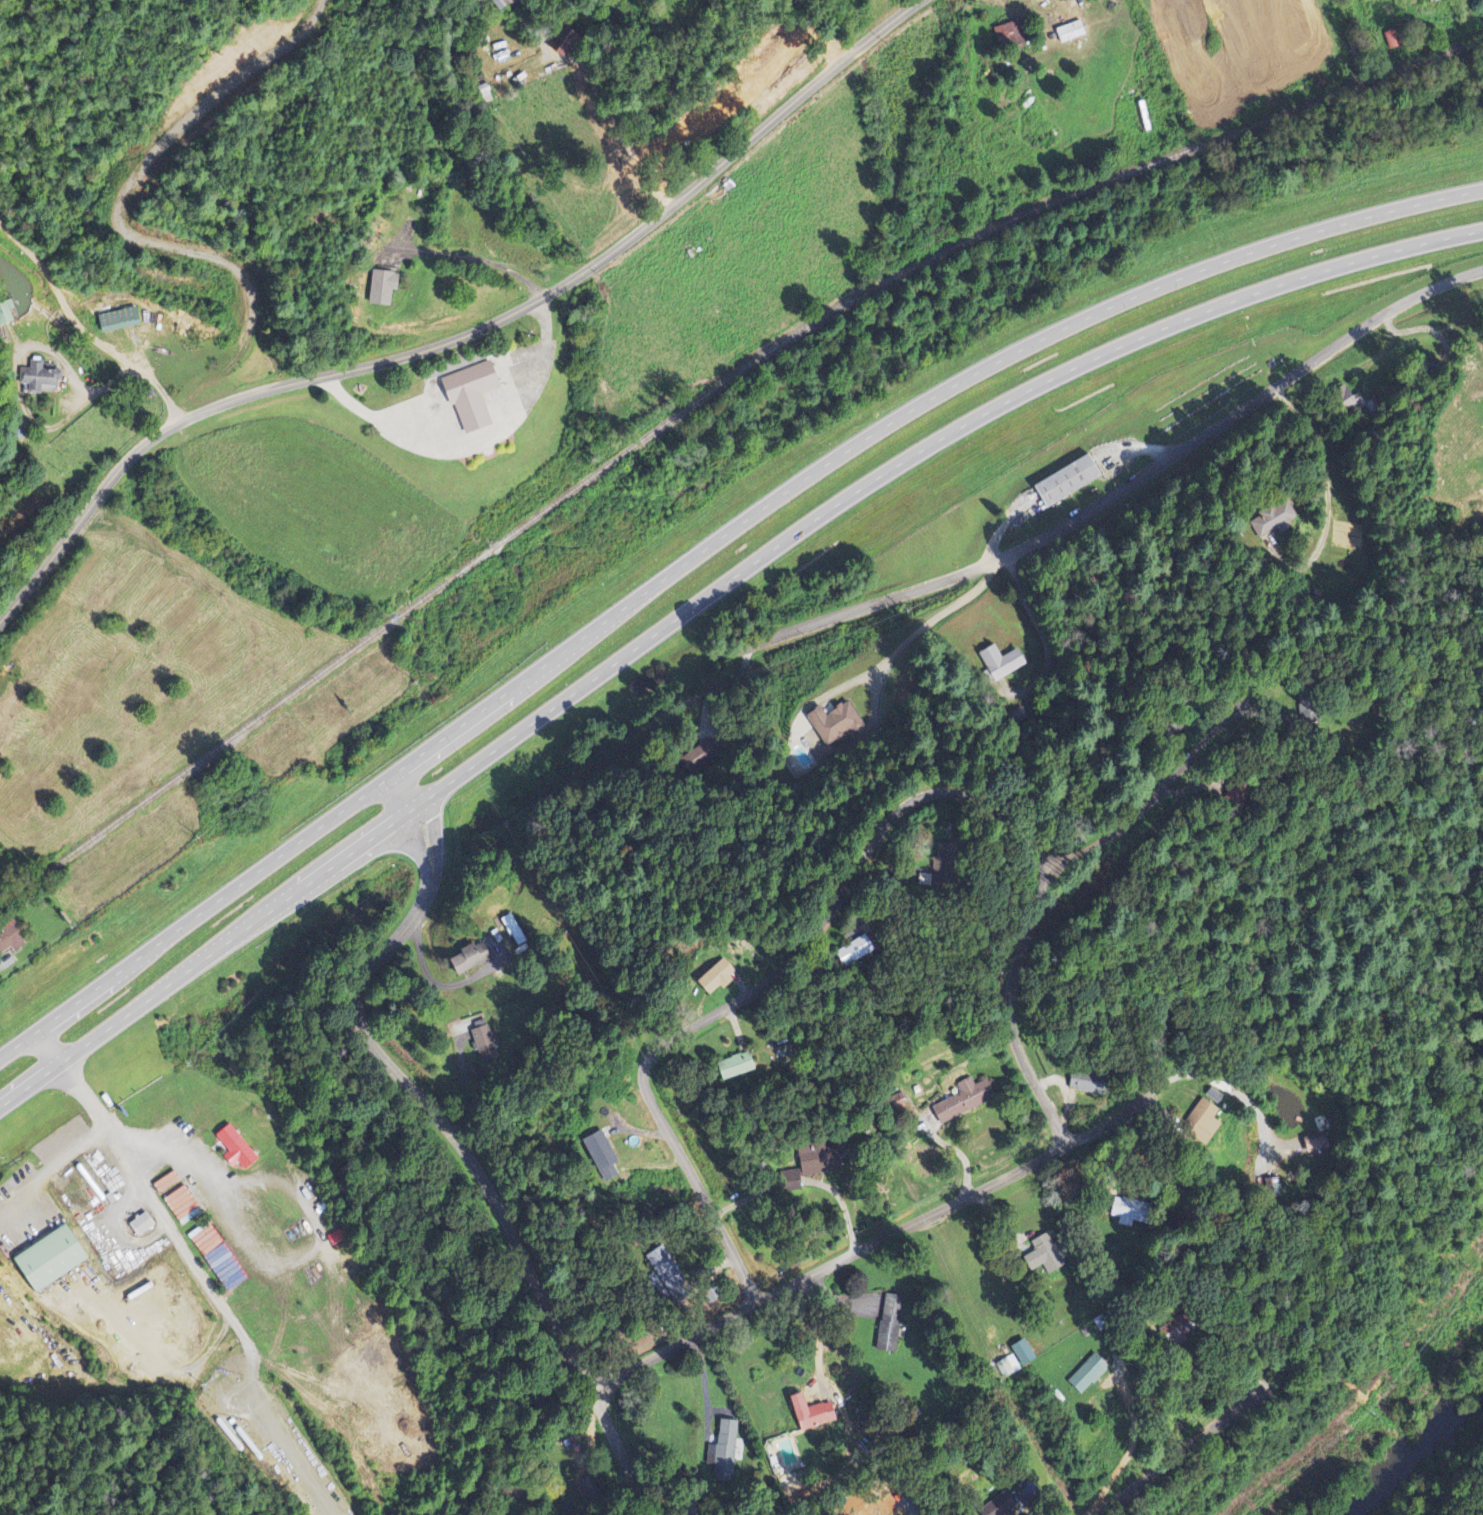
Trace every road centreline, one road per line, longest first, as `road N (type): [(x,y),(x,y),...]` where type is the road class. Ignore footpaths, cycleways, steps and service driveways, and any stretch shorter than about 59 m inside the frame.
road 1 (trunk): [(0,1104),(928,438),(1120,343),(1338,263),(1482,230)]
road 2 (trunk): [(1482,189),(1326,224),(1105,306),(908,404),(0,1057)]
road 3 (tertiary): [(0,624),(113,474),(154,435),(222,402),(433,347),(535,302),(653,221),(919,0)]
road 4 (residential): [(736,649),(967,571),(1081,518),(1397,304),(1482,267)]
road 5 (residential): [(755,1302),(651,1089),(648,1062),(775,982),(810,946),(893,814),(922,796),(952,793),(993,809),(1029,842),(1045,875)]
road 6 (residential): [(592,1389),(479,1173),(442,1118),(369,1038),(358,1001),(374,965),(422,911),(433,863),(418,807),(395,775)]
road 7 (residential): [(1146,1097),(592,1389)]
road 8 (track): [(113,474),(55,428),(125,367),(72,317),(0,206)]
road 9 (residential): [(1045,875),(1010,1000),(1017,1047),(1066,1145)]
road 10 (residential): [(1045,875),(1131,823),(1240,702)]
road 11 (residential): [(1261,1391),(1096,1514)]
road 12 (residential): [(654,1514),(592,1389)]

